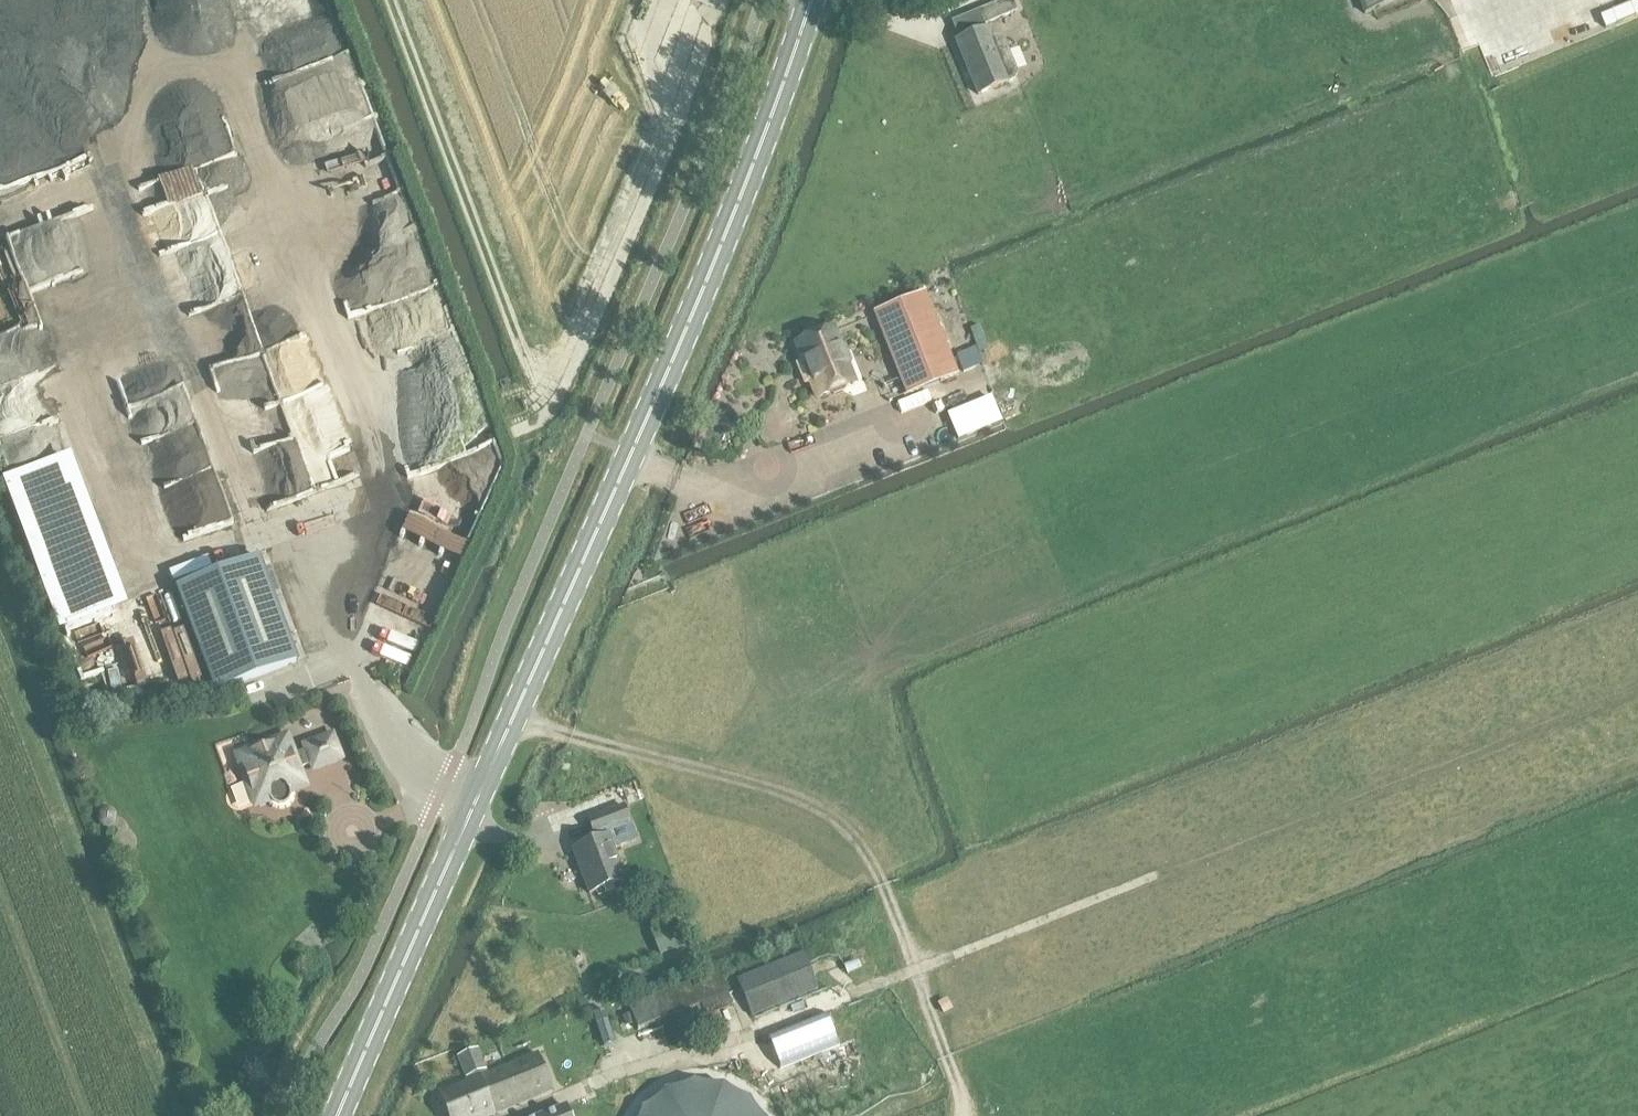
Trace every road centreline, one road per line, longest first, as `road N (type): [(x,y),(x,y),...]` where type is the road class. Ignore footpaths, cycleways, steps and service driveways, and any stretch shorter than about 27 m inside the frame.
road 1 (primary): [(340,1115),(770,130),(812,0)]
road 2 (track): [(512,718),(766,787),(851,833),(877,872),(962,1098),(962,1115)]
road 3 (track): [(914,970),(1158,876)]

